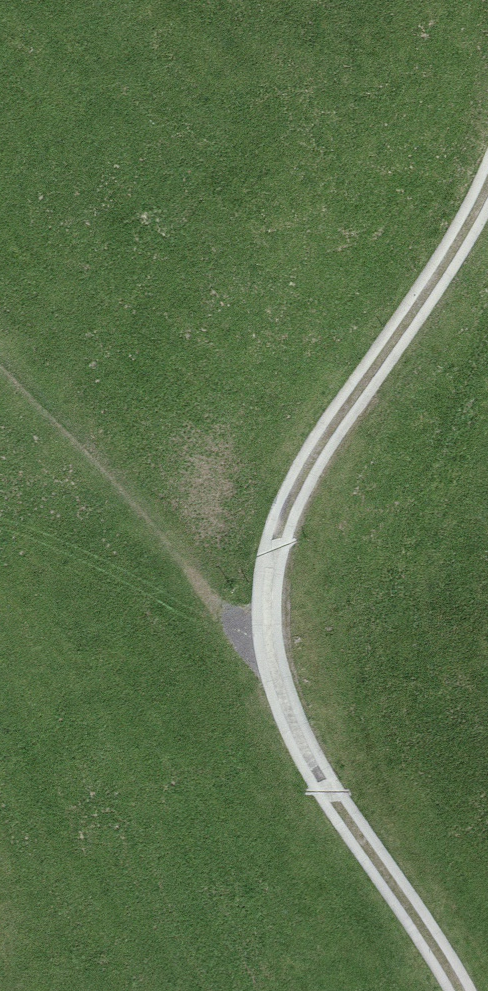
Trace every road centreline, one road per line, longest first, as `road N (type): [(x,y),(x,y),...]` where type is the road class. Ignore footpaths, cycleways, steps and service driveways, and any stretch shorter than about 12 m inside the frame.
road 1 (track): [(487,205),(329,443),(271,553),(260,654)]
road 2 (track): [(260,654),(286,725),(468,990)]
road 3 (track): [(0,368),(260,654)]

